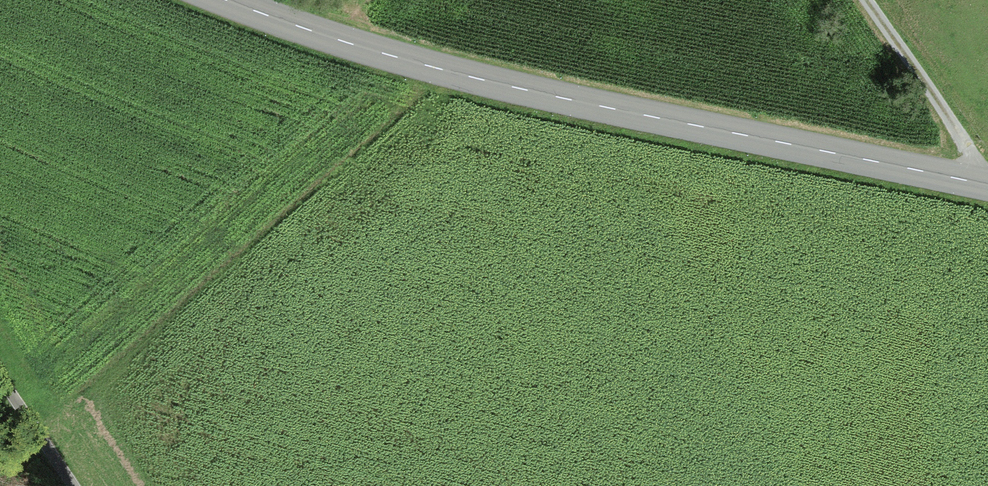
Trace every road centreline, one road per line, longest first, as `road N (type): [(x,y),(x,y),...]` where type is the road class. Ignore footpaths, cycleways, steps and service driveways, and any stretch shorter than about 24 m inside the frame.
road 1 (tertiary): [(987,182),(549,94),(231,0)]
road 2 (track): [(855,0),(975,179)]
road 3 (track): [(71,485),(0,380)]

